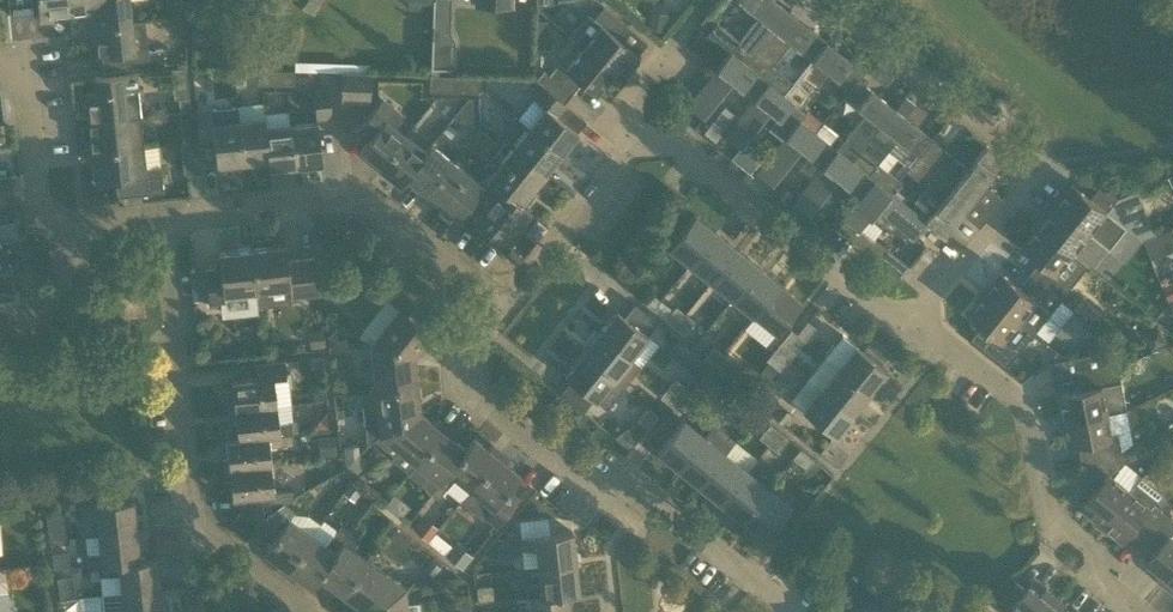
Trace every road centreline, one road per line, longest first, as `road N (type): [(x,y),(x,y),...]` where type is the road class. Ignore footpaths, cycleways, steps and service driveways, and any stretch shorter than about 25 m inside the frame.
road 1 (residential): [(789,611),(489,384),(477,357),(507,300)]
road 2 (residential): [(918,324),(1036,165),(1018,136),(851,0)]
road 3 (residential): [(1155,611),(1117,573),(1040,520),(1033,429),(1019,402),(918,324)]
road 4 (residential): [(174,213),(355,198),(507,300)]
road 5 (residential): [(918,324),(642,114)]
road 6 (residential): [(197,528),(174,213)]
road 7 (residential): [(507,300),(642,114)]
road 8 (residential): [(73,219),(45,215),(35,81),(28,65),(0,55)]
road 9 (residential): [(322,611),(197,528)]
road 10 (residential): [(0,321),(39,316),(72,257),(73,219)]
road 11 (residential): [(711,0),(647,92),(642,114)]

